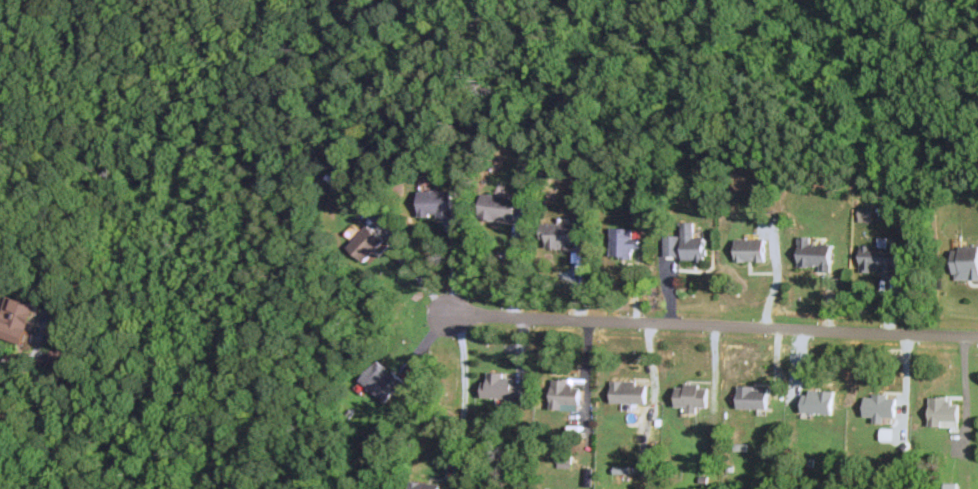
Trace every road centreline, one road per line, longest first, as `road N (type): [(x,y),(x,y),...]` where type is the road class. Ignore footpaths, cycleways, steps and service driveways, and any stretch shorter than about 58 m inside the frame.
road 1 (residential): [(977,335),(450,313)]

